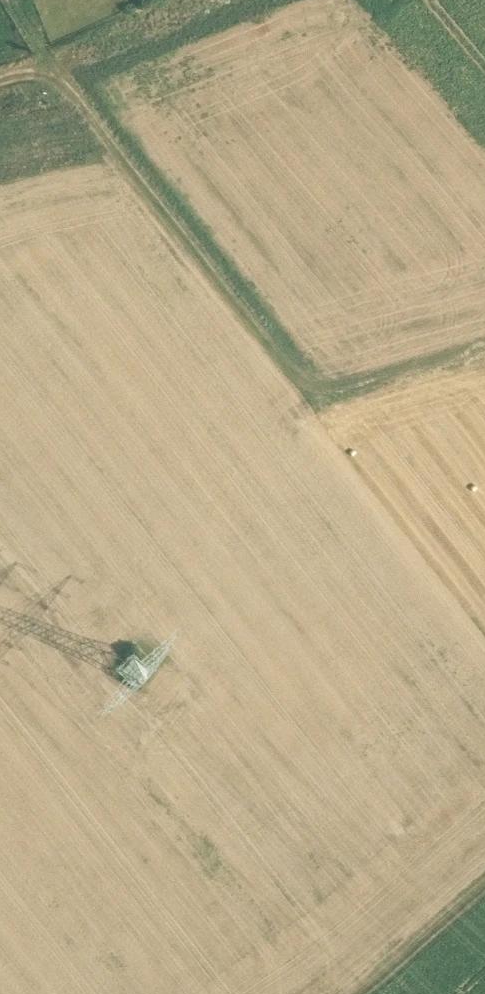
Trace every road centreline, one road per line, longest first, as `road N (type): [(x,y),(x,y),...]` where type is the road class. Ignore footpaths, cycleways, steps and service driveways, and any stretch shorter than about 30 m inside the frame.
road 1 (track): [(484,349),(342,389),(300,382),(65,83)]
road 2 (track): [(363,993),(484,890)]

